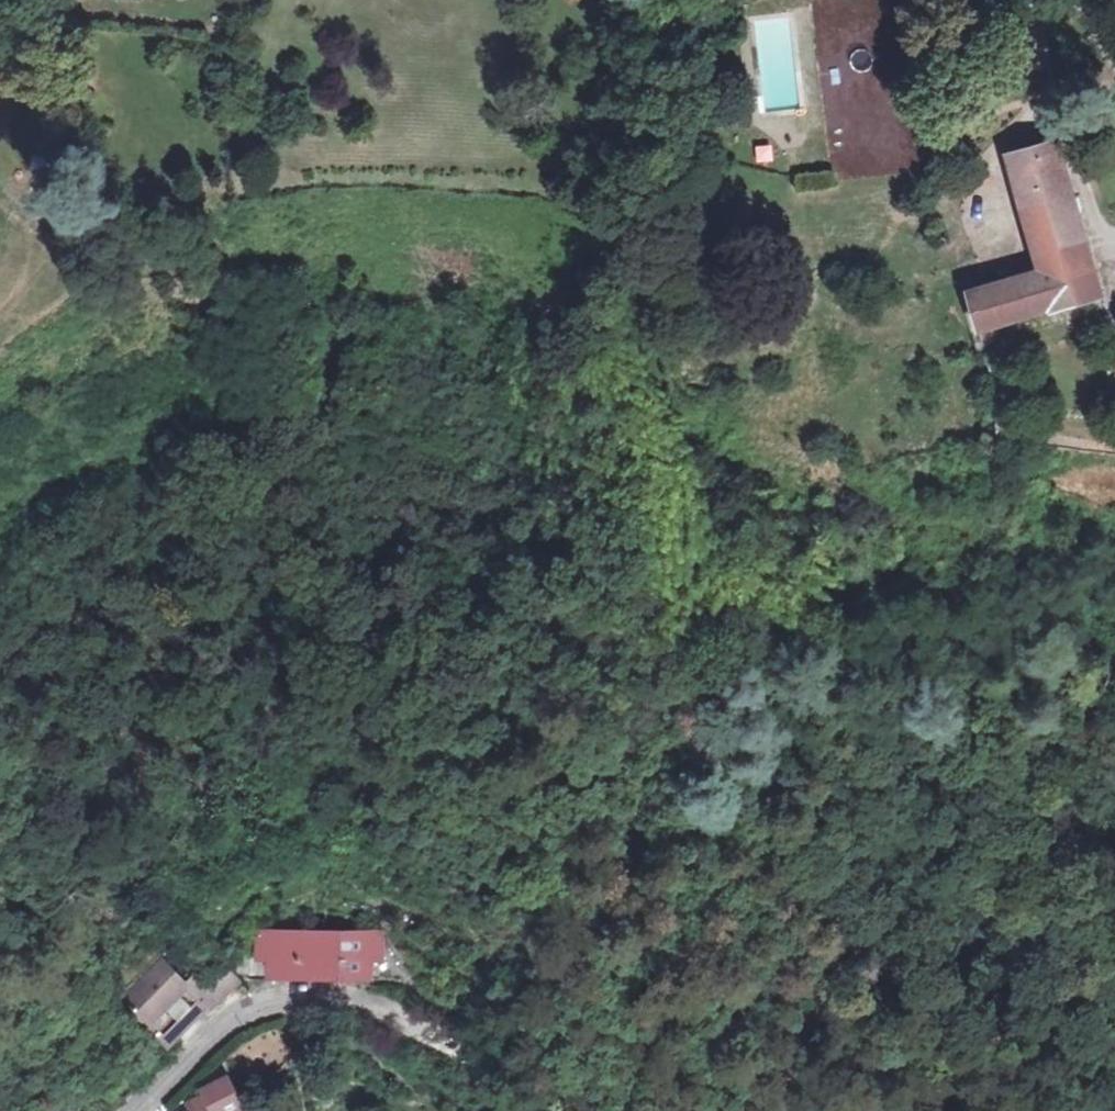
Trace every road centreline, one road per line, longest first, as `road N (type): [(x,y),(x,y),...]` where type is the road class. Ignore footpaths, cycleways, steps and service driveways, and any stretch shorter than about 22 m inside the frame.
road 1 (residential): [(361,1000),(291,992),(229,1009),(130,1110)]

